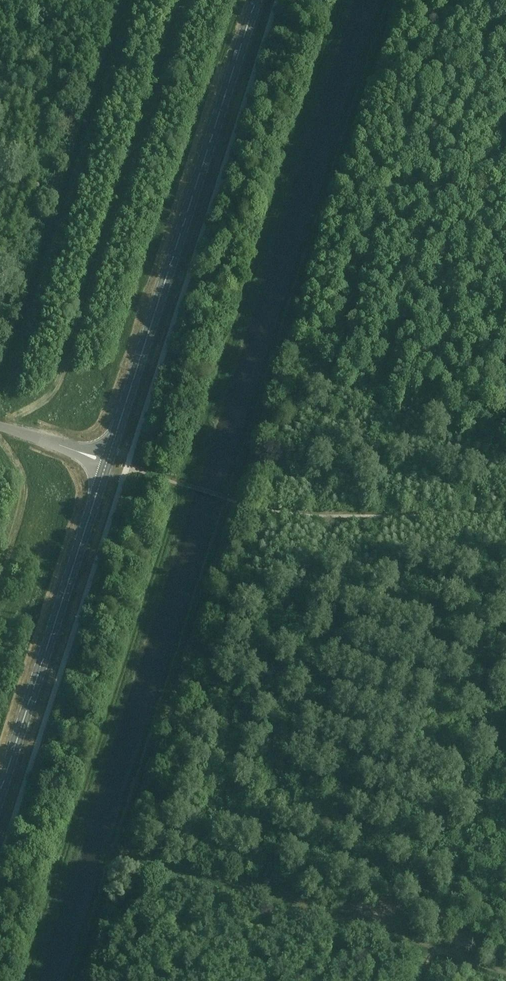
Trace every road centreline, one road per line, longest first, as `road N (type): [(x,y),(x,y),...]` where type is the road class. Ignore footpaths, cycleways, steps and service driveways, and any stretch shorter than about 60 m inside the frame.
road 1 (track): [(178,980),(118,844),(225,499)]
road 2 (secondary): [(104,458),(259,0)]
road 3 (secondary): [(0,797),(104,458)]
road 4 (track): [(331,173),(388,0)]
road 5 (track): [(277,338),(331,173)]
road 6 (track): [(225,499),(277,338)]

